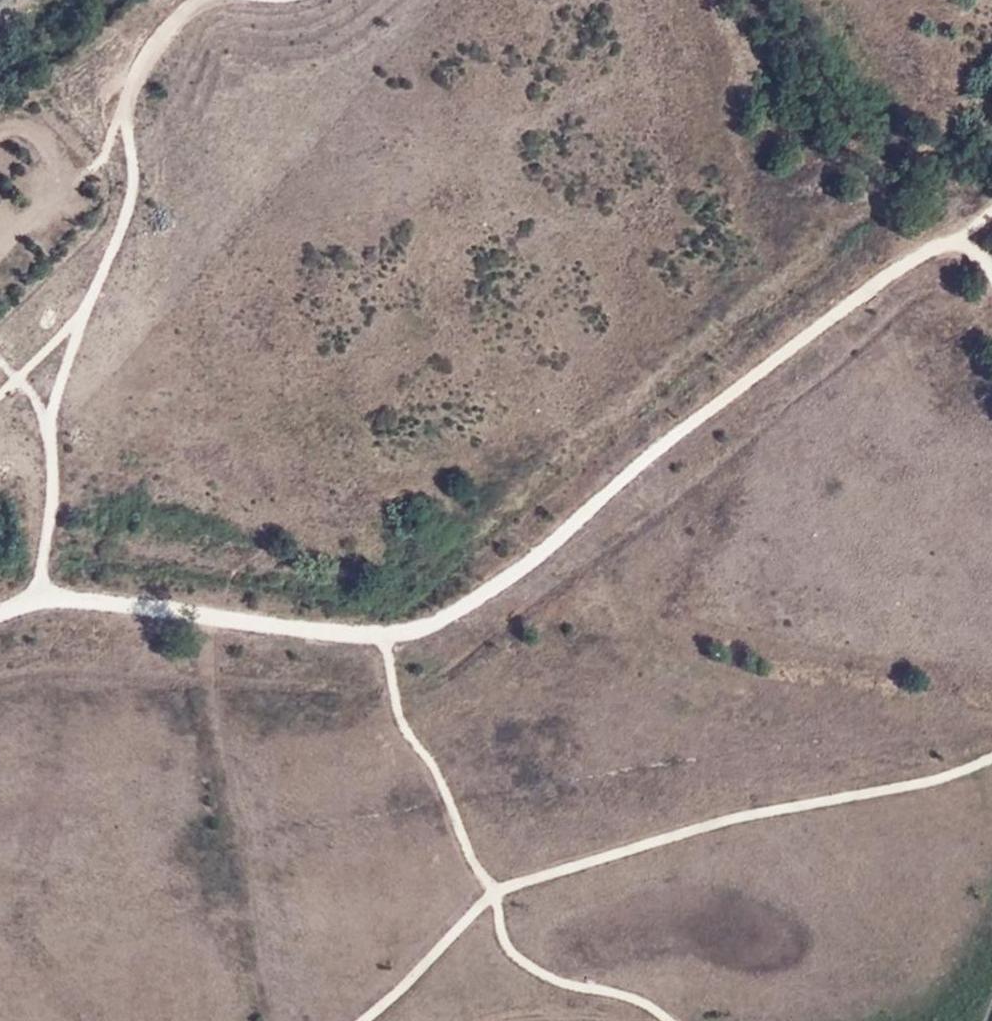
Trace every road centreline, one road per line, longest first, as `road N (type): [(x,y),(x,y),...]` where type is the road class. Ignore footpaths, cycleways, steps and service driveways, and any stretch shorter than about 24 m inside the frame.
road 1 (track): [(0,613),(43,602),(388,639),(433,625),(482,602),(821,320),(991,208)]

